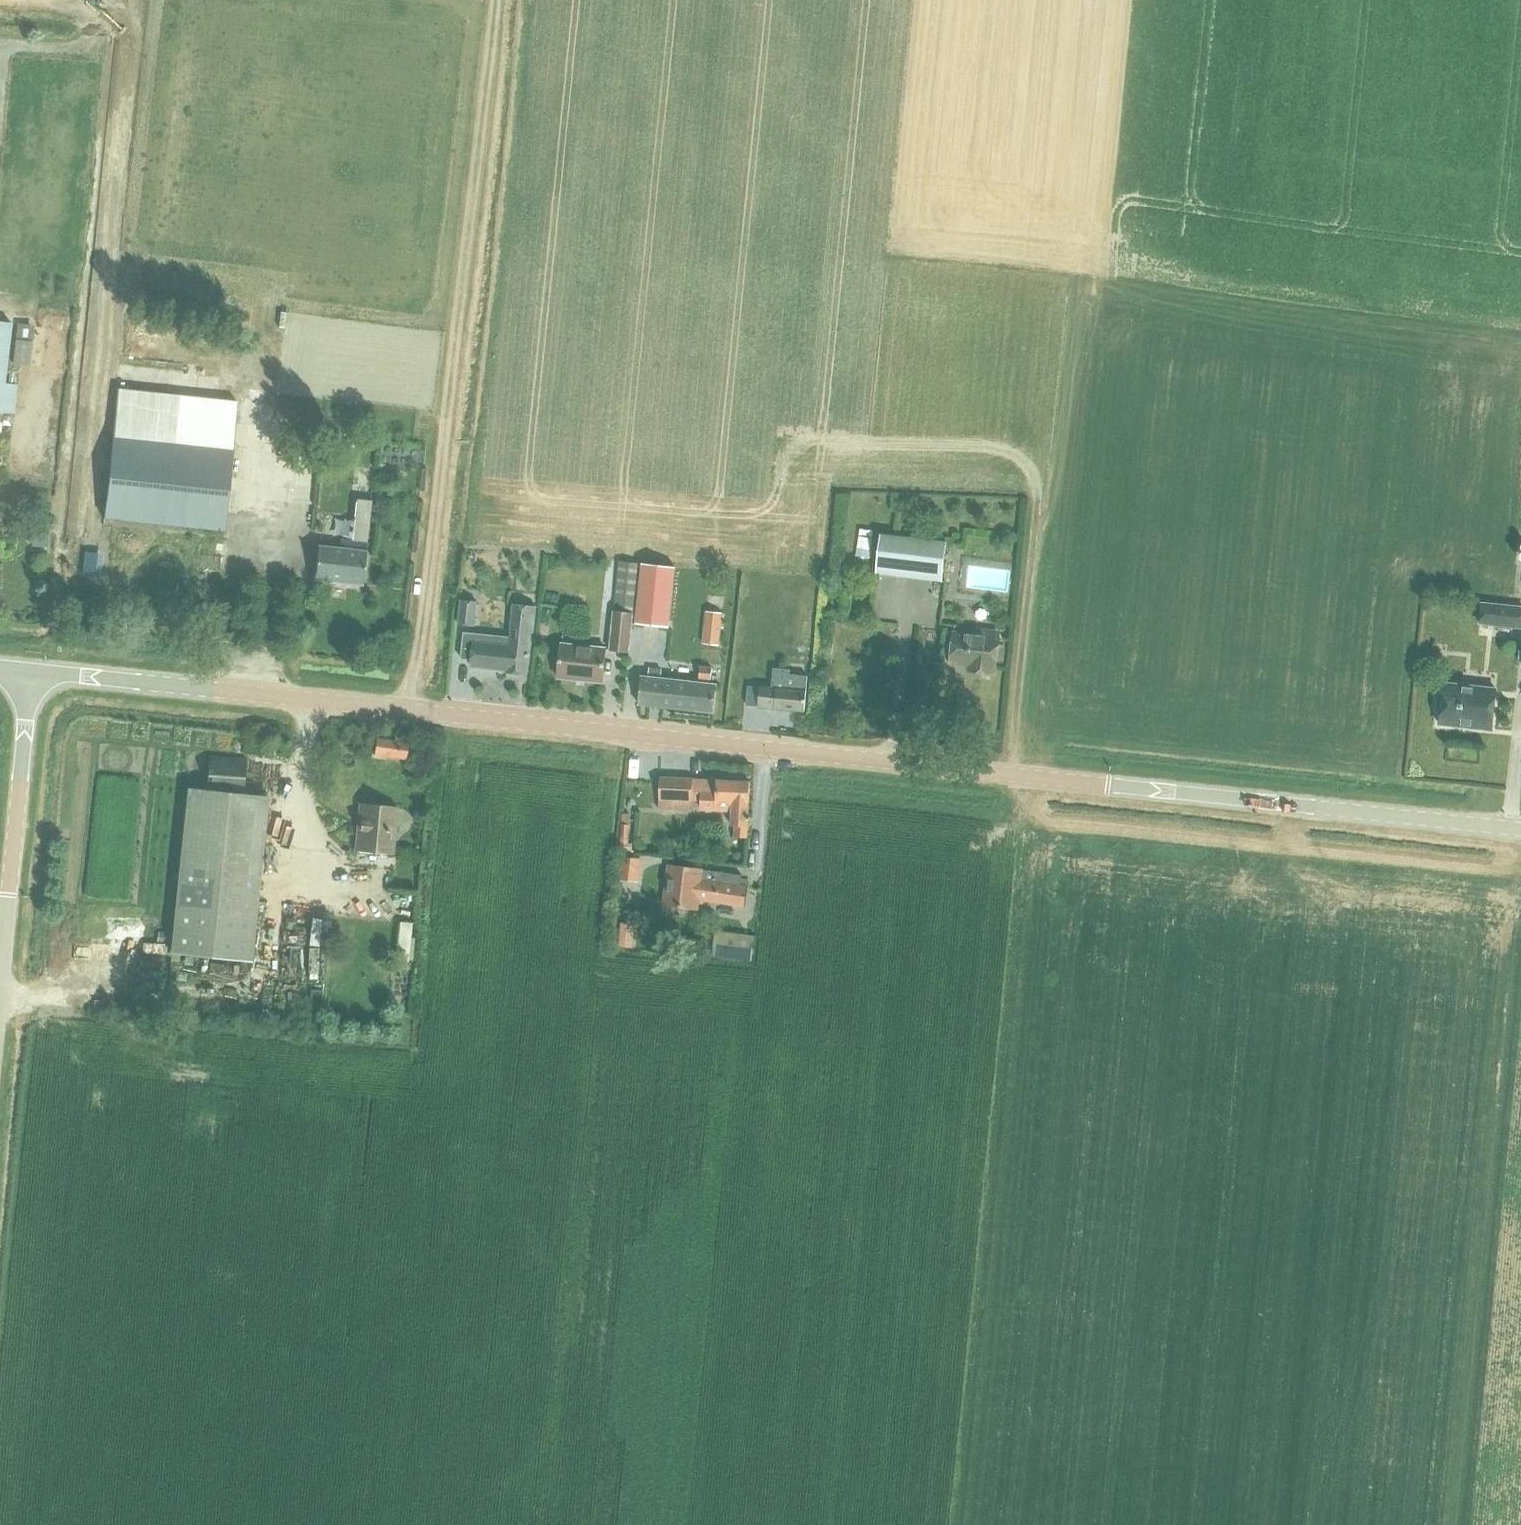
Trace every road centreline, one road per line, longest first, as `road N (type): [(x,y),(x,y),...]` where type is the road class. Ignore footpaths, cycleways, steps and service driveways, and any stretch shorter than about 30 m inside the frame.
road 1 (tertiary): [(1520,830),(34,674)]
road 2 (unclassified): [(0,1008),(34,674)]

